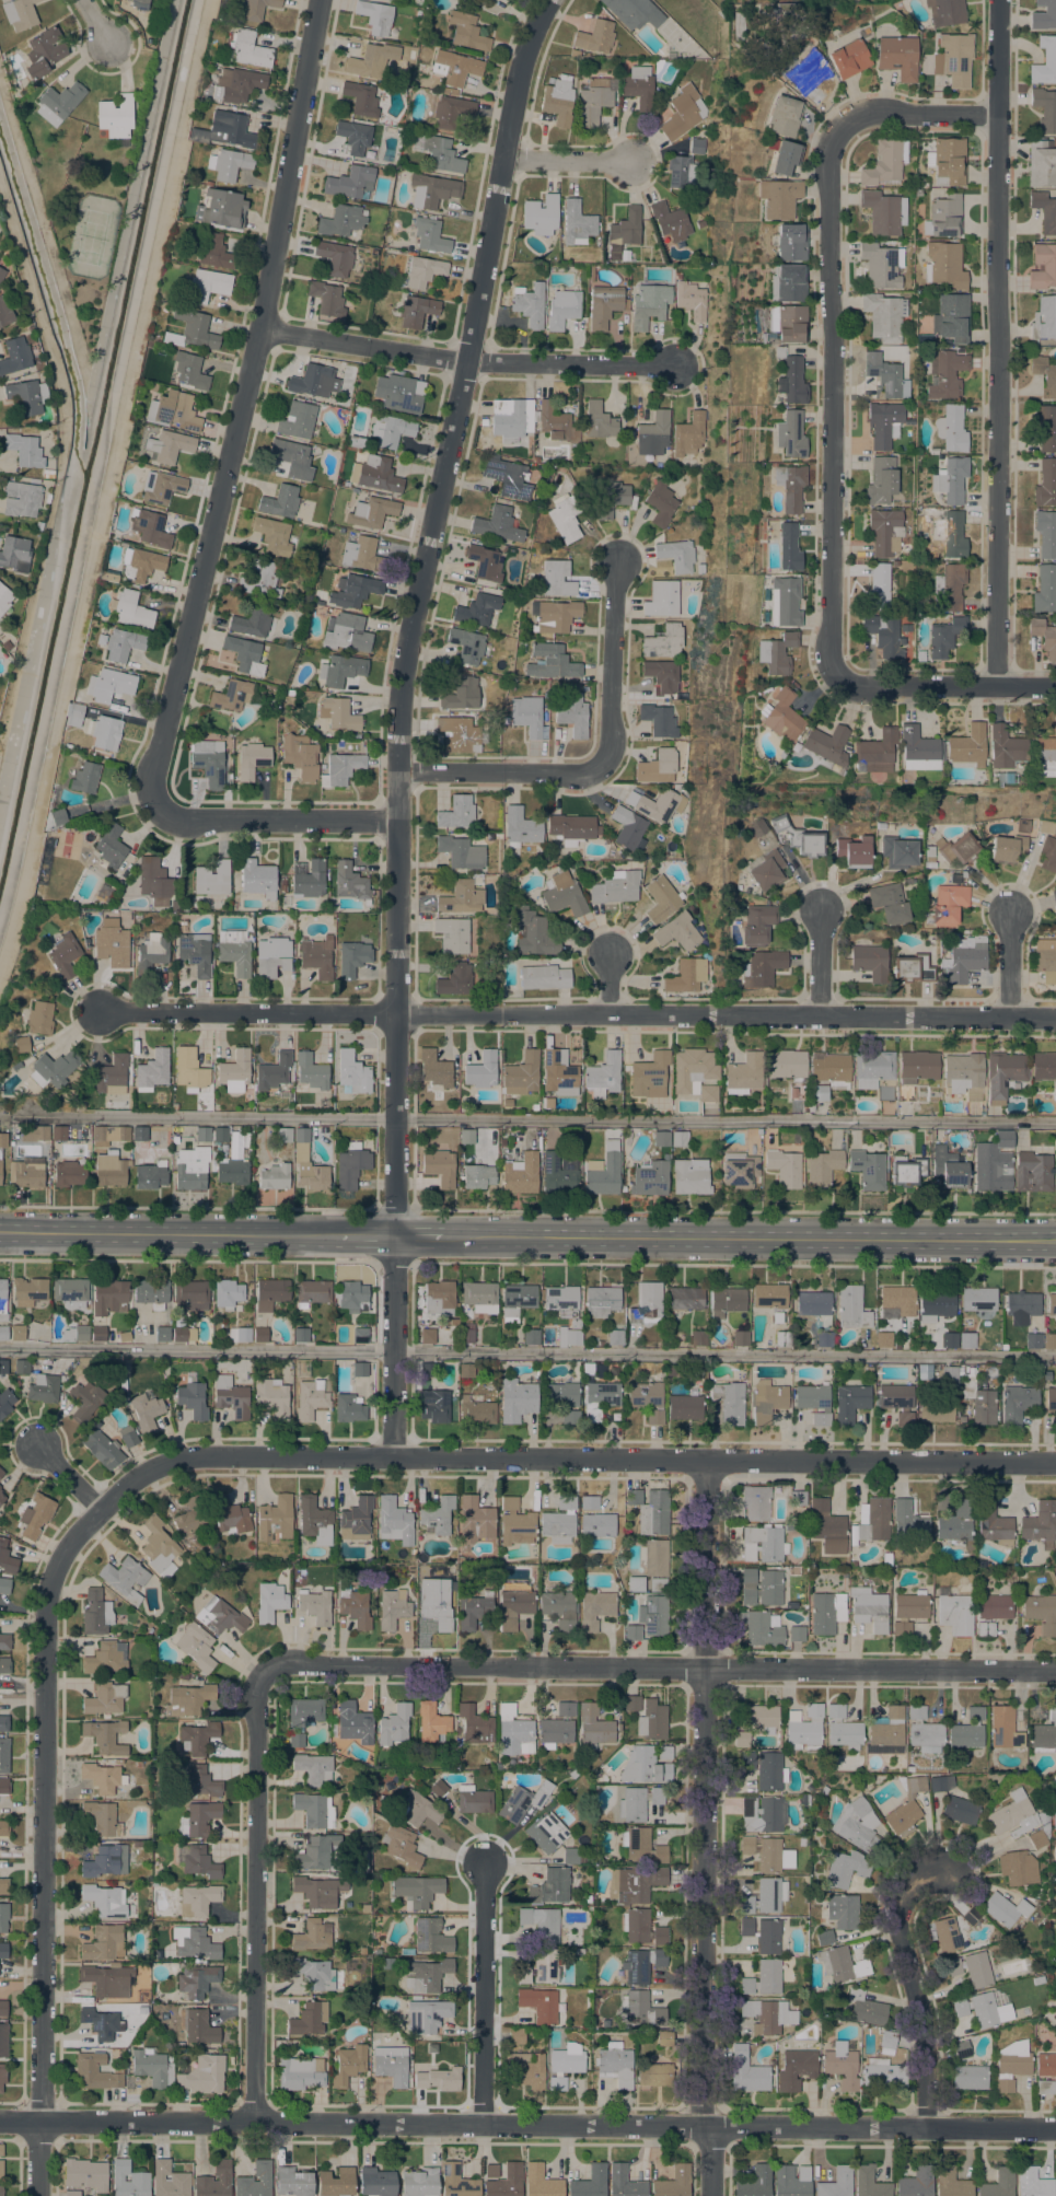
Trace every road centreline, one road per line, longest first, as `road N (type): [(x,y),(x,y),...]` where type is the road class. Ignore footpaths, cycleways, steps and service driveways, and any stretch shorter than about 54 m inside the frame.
road 1 (tertiary): [(393,1457),(401,684),(517,75),(549,0)]
road 2 (tertiary): [(1055,2128),(0,2121)]
road 3 (residential): [(1055,1018),(103,1013)]
road 4 (residential): [(162,813),(153,771),(259,328),(318,0)]
road 5 (residential): [(1055,1672),(258,1670)]
road 6 (residential): [(44,2195),(45,1613),(55,1568),(101,1510),(38,1446)]
road 7 (tertiary): [(711,2195),(704,2105),(709,1460)]
road 8 (residential): [(842,681),(832,660),(828,148),(839,125),(861,115),(998,115)]
road 9 (residential): [(996,686),(1000,0)]
road 10 (secondary): [(1055,1239),(443,1236)]
road 11 (residential): [(257,2123),(258,1670)]
road 12 (residential): [(259,328),(466,362),(675,367)]
road 13 (residential): [(1055,1464),(709,1460)]
road 14 (secondary): [(336,1236),(0,1232)]
road 15 (tertiary): [(709,1460),(393,1457)]
road 16 (residential): [(393,1457),(173,1463),(101,1510)]
road 17 (residential): [(925,2129),(926,2021),(894,1904),(902,1885),(947,1871)]
road 18 (residential): [(486,2125),(486,1863)]
road 19 (residential): [(396,821),(188,821),(162,813)]
road 20 (residential): [(1055,687),(842,681)]
road 21 (residential): [(601,762),(582,772),(397,771)]
road 22 (residential): [(601,762),(615,561)]
road 23 (residential): [(502,160),(633,162)]

